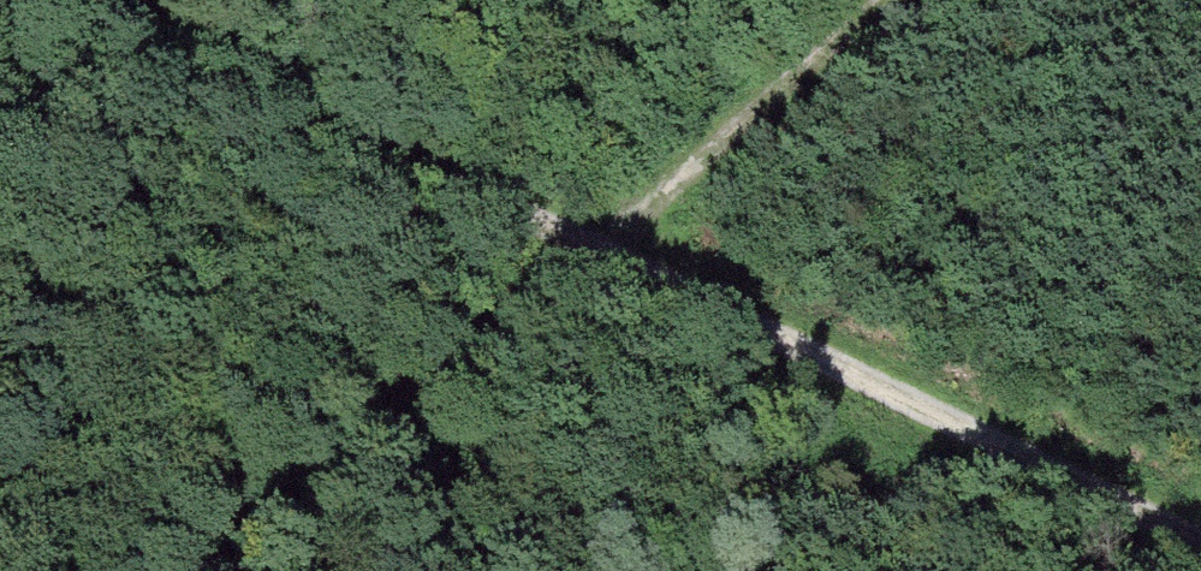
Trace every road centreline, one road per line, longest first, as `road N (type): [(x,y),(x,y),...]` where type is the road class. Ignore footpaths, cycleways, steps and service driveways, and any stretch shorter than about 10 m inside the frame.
road 1 (track): [(1200,550),(591,238),(62,0)]
road 2 (track): [(861,0),(195,570)]

